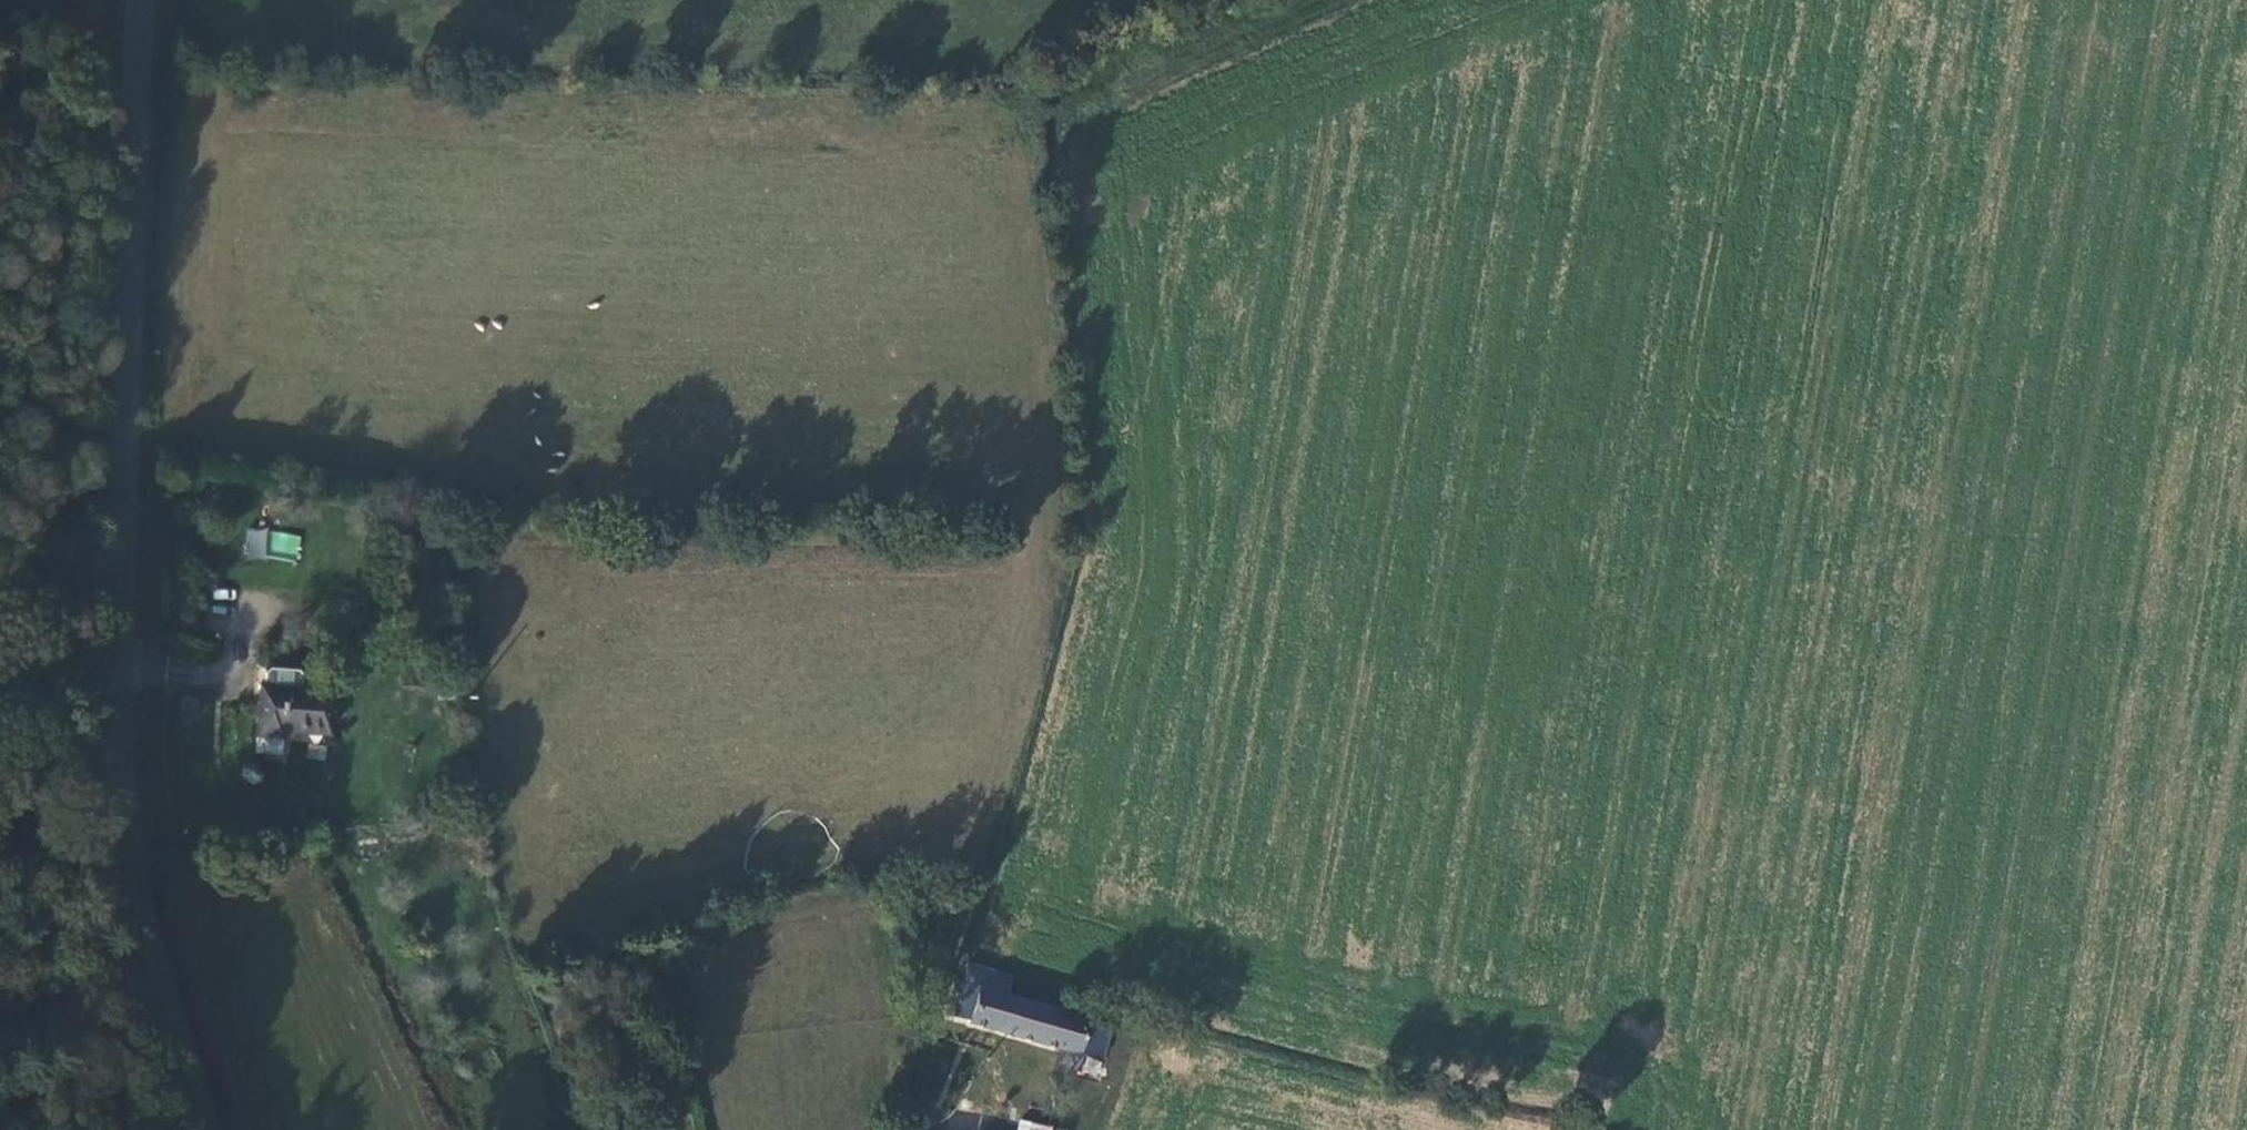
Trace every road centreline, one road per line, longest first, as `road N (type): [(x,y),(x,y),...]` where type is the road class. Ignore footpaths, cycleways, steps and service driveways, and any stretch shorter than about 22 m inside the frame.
road 1 (tertiary): [(141,0),(129,282),(128,644),(141,817),(221,1129)]

